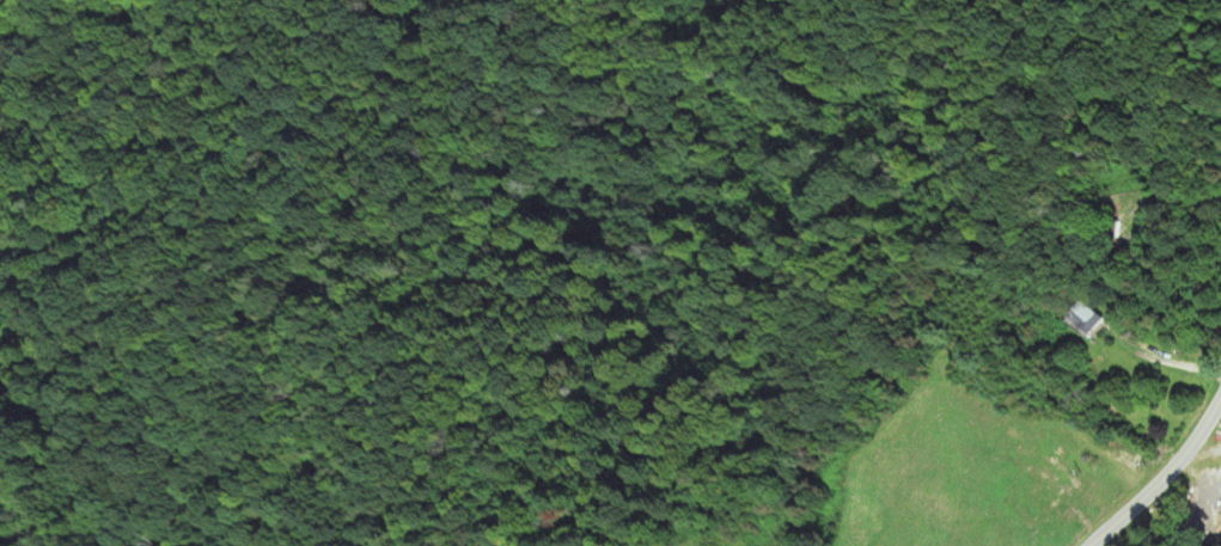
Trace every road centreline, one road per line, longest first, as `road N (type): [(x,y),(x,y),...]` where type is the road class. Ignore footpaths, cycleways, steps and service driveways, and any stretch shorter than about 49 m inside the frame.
road 1 (residential): [(1093,545),(1176,465),(1220,395)]

